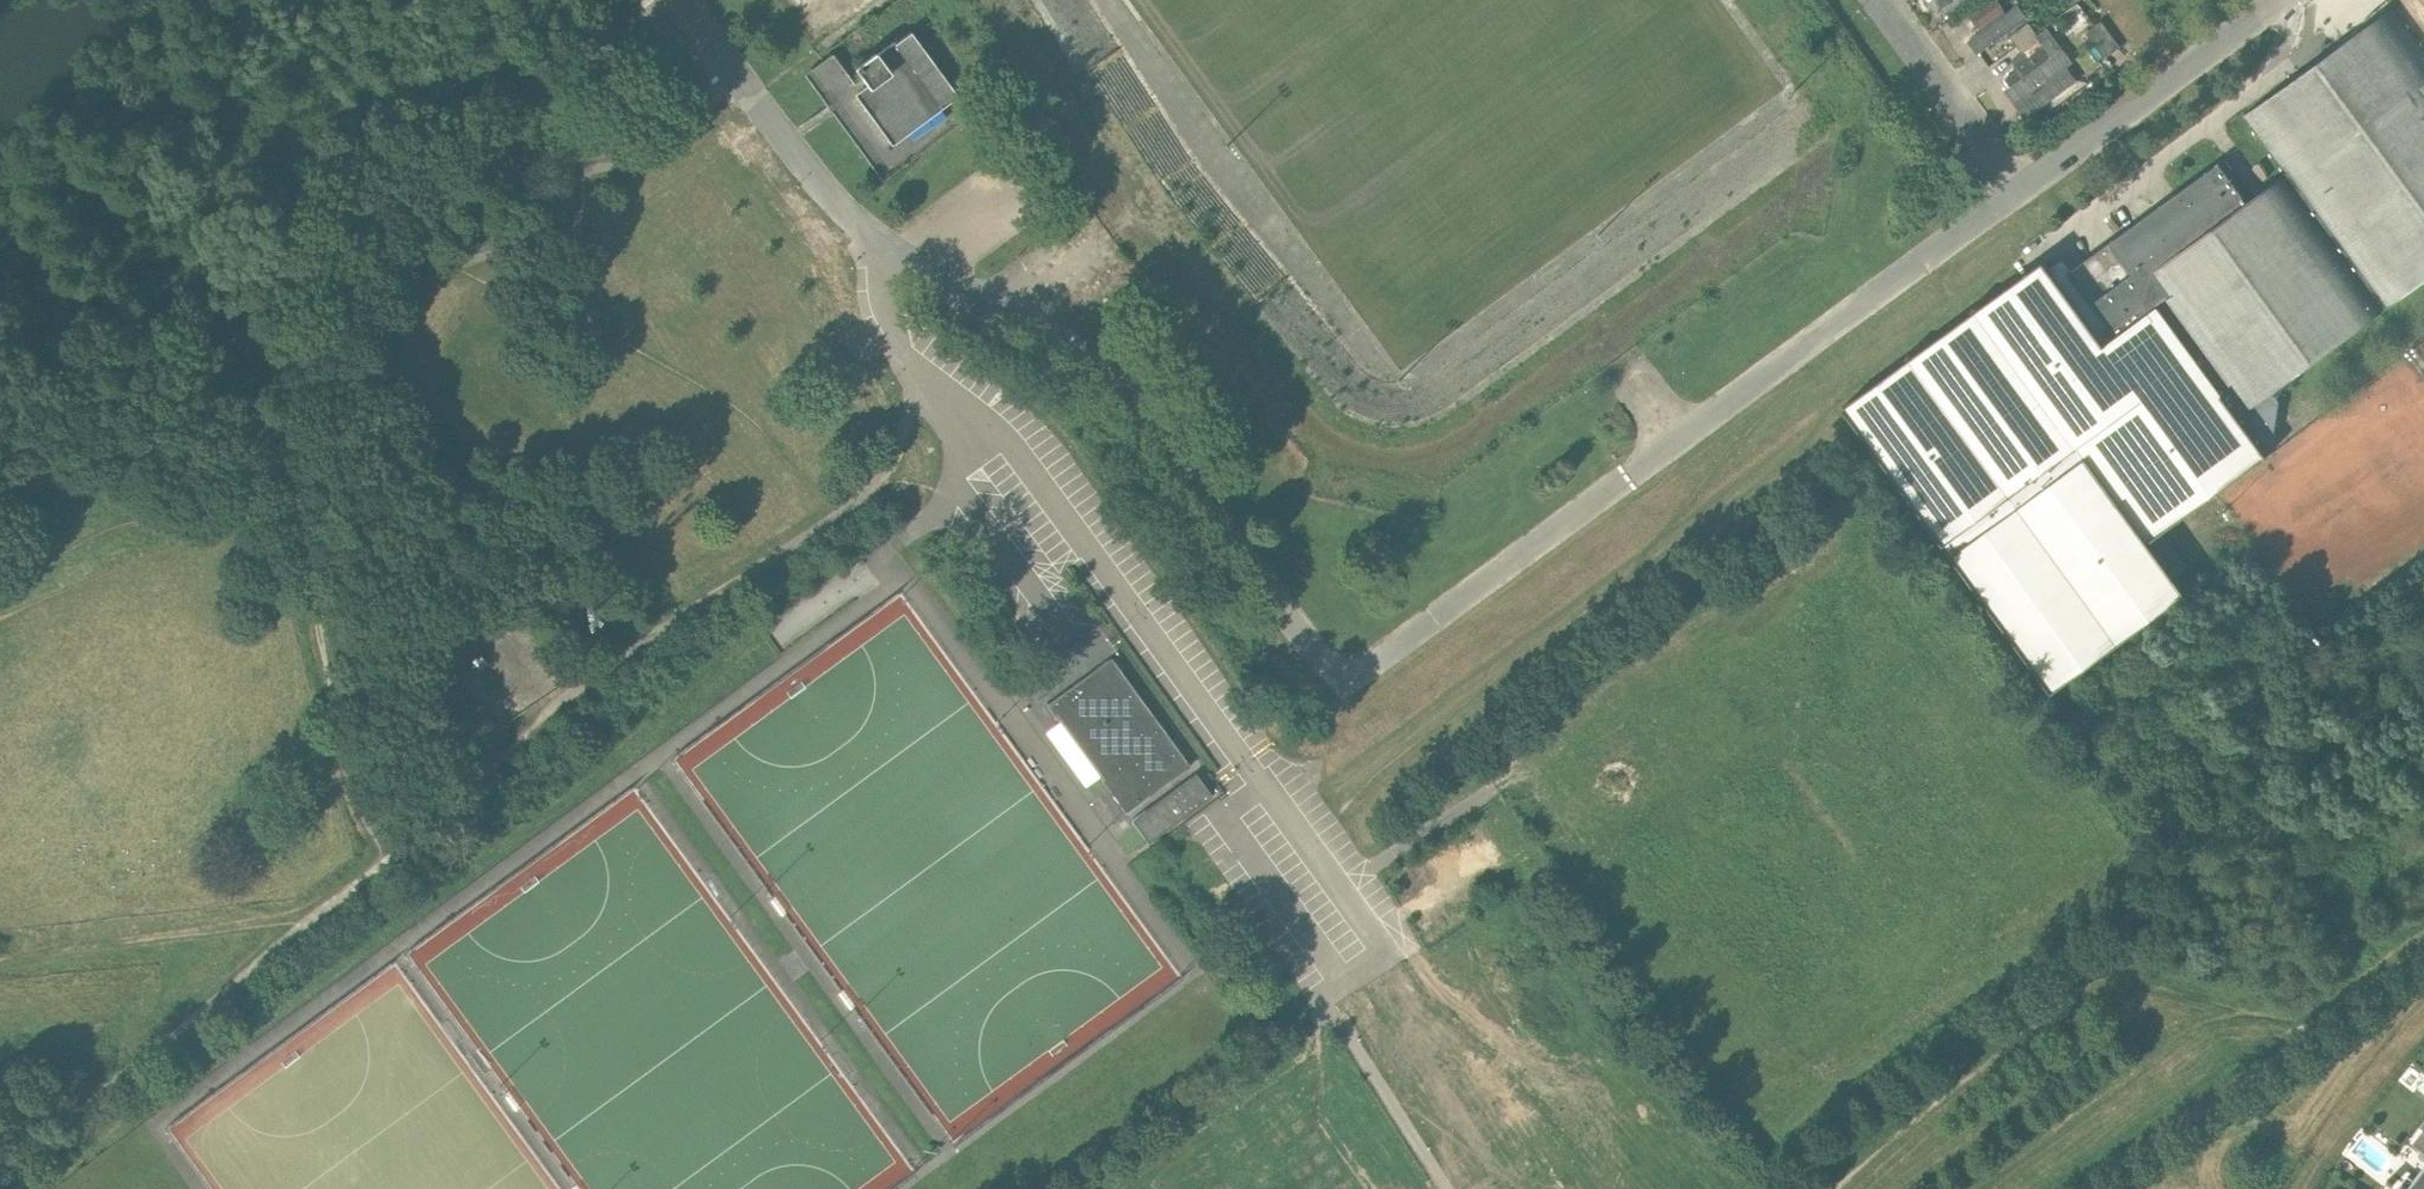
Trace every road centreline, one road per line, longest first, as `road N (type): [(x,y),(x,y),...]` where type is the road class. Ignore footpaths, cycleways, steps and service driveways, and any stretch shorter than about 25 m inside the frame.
road 1 (unclassified): [(2015,198),(1379,672),(1349,677),(1322,667),(1118,393),(1016,316),(898,255),(854,221),(675,0)]
road 2 (track): [(920,377),(893,462),(867,495),(557,703),(388,861),(0,1170)]
road 3 (track): [(284,493),(316,588),(343,788),(388,861)]
road 4 (unclassified): [(2015,198),(2281,0)]
road 5 (unclassified): [(2015,198),(1872,0)]
road 6 (track): [(1346,1038),(1444,1188)]

